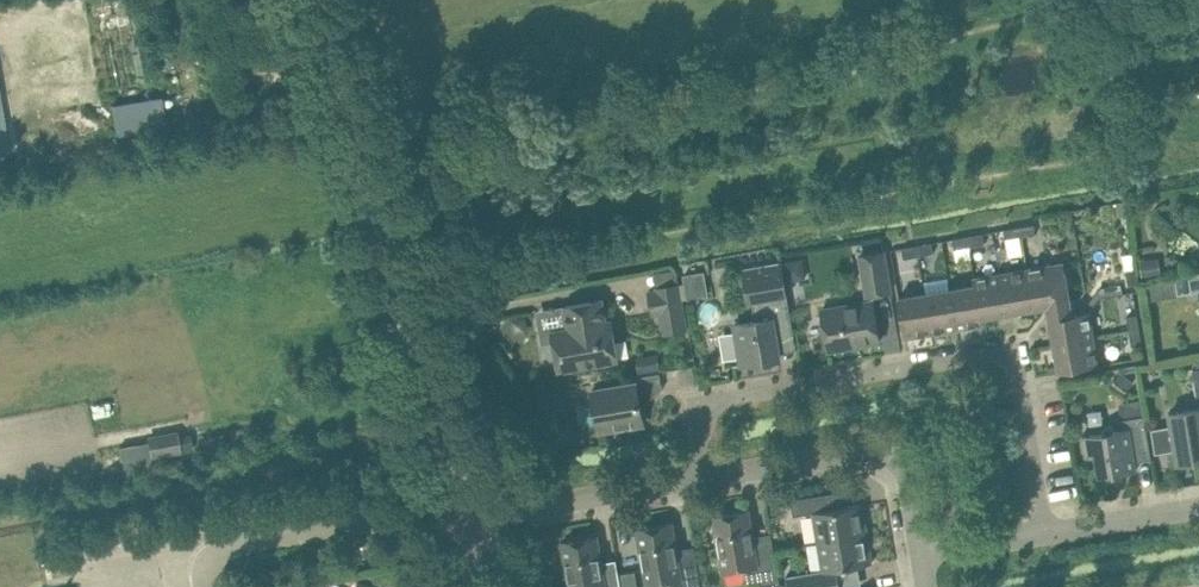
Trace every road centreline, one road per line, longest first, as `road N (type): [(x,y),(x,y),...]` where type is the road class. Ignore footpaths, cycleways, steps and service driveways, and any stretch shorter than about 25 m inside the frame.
road 1 (residential): [(1045,533),(1018,372),(1005,354),(711,402),(704,424),(714,477)]
road 2 (unclassified): [(478,519),(401,298),(320,0)]
road 3 (residential): [(714,477),(887,452),(909,482),(921,553)]
road 4 (residential): [(478,519),(714,477)]
road 5 (residential): [(1045,533),(1198,508)]
road 6 (residential): [(921,553),(1045,533)]

